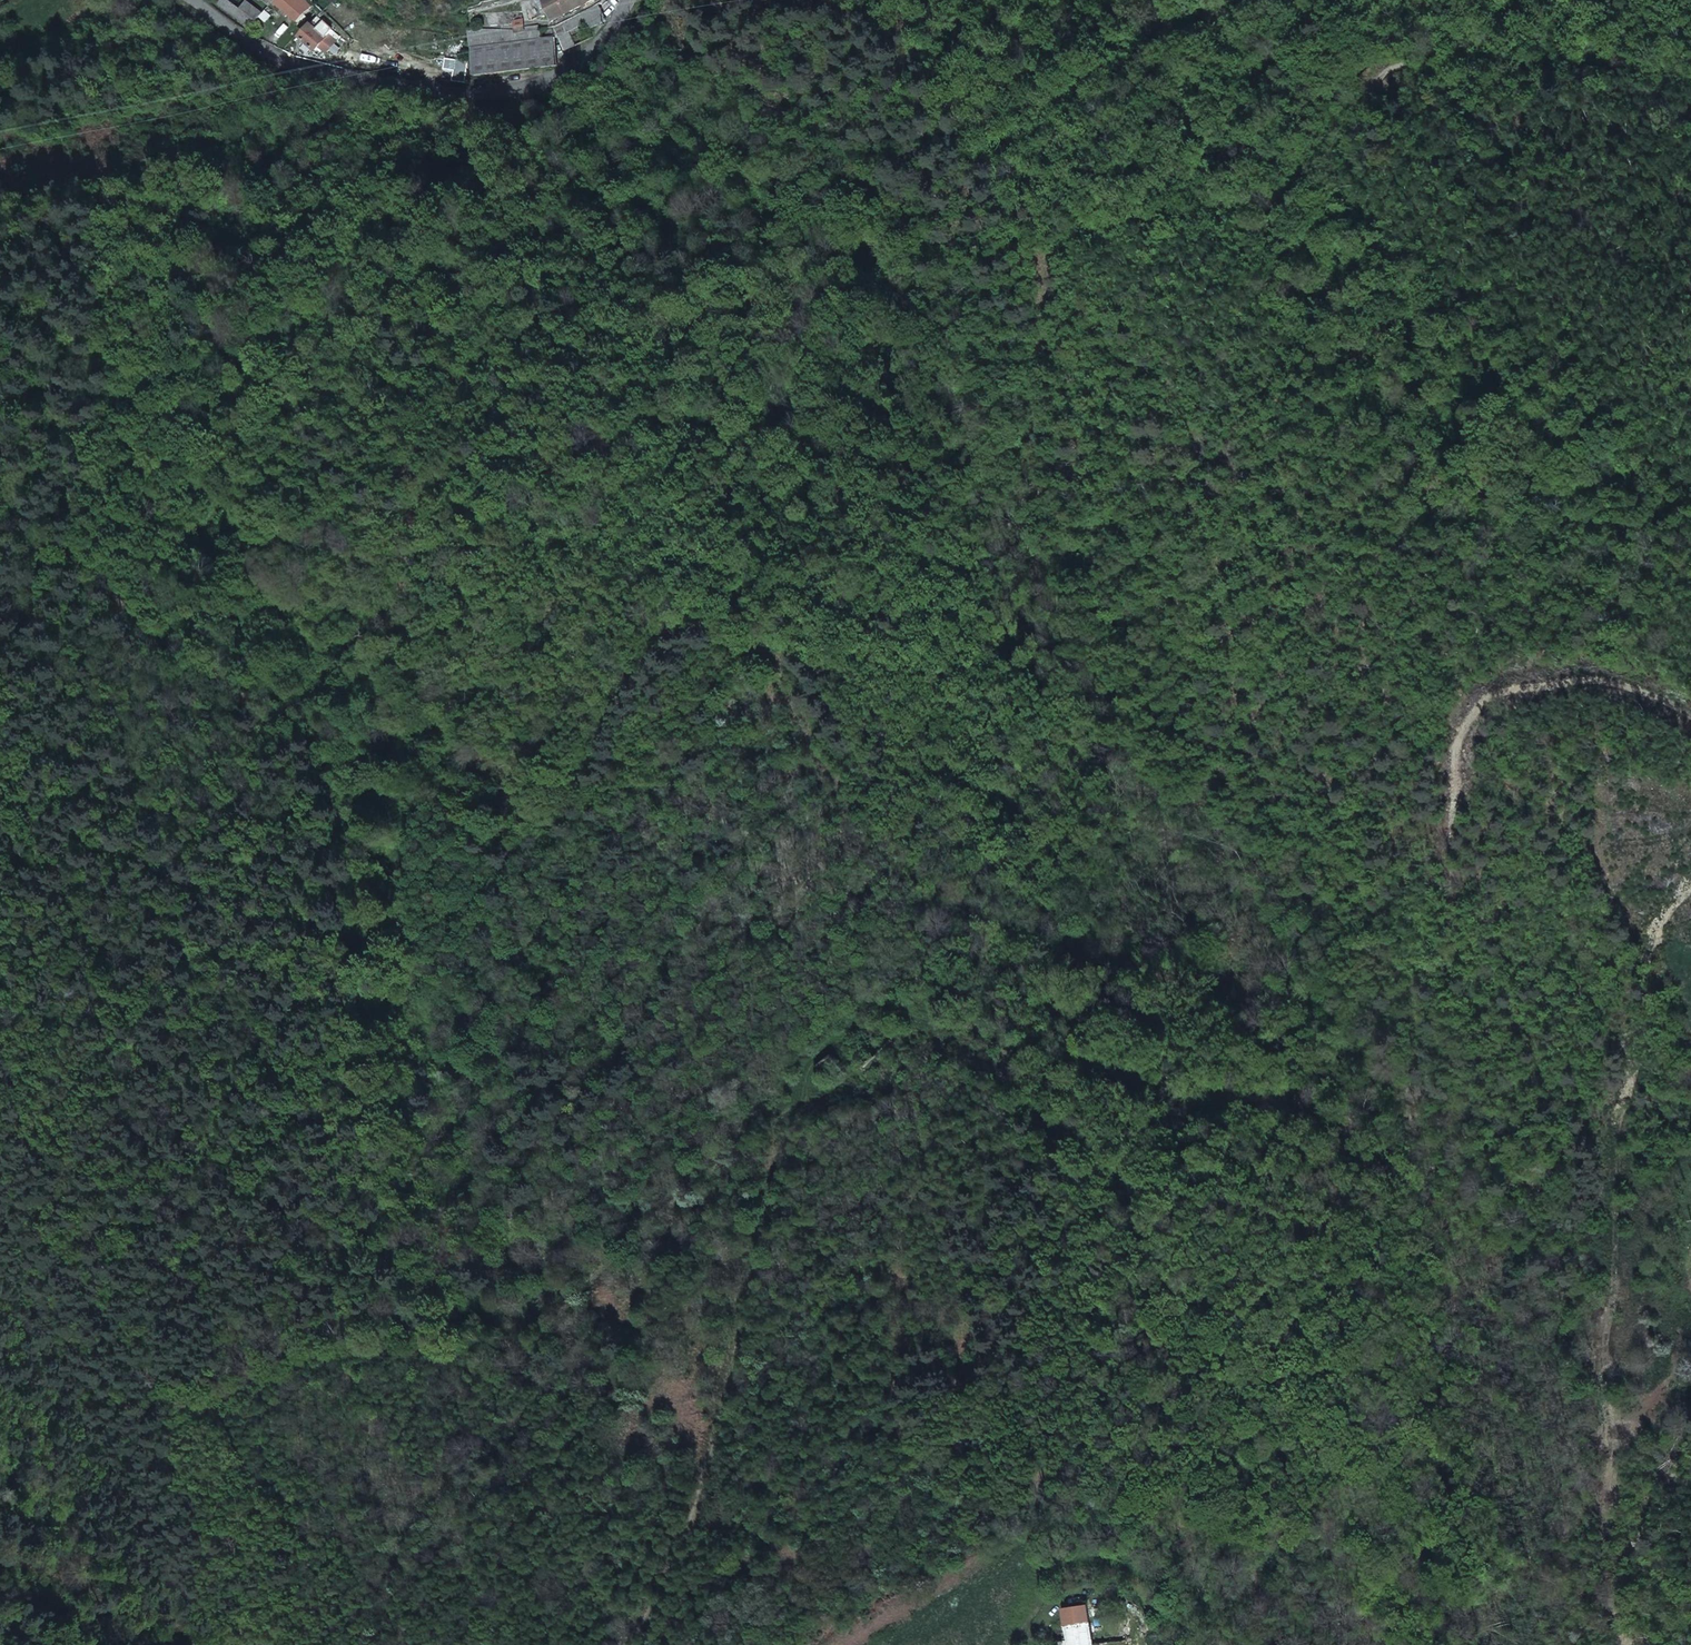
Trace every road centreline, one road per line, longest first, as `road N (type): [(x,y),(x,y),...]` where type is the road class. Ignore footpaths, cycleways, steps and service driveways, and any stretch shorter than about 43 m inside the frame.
road 1 (track): [(630,1644),(712,1509),(783,1139)]
road 2 (residential): [(196,0),(233,29),(304,62),(498,88),(543,81),(572,66),(628,0)]

